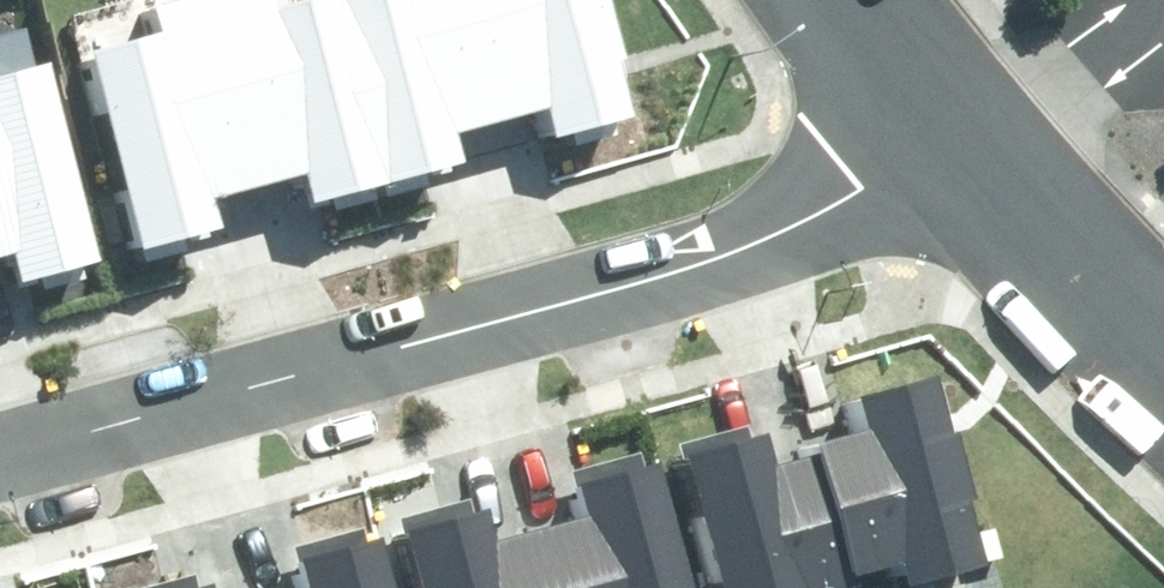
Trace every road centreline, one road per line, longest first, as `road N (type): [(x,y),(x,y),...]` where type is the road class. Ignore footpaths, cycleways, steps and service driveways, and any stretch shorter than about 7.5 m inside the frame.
road 1 (residential): [(0,448),(727,256),(837,205),(922,144)]
road 2 (residential): [(922,144),(1163,402)]
road 3 (residential): [(792,0),(922,144)]

